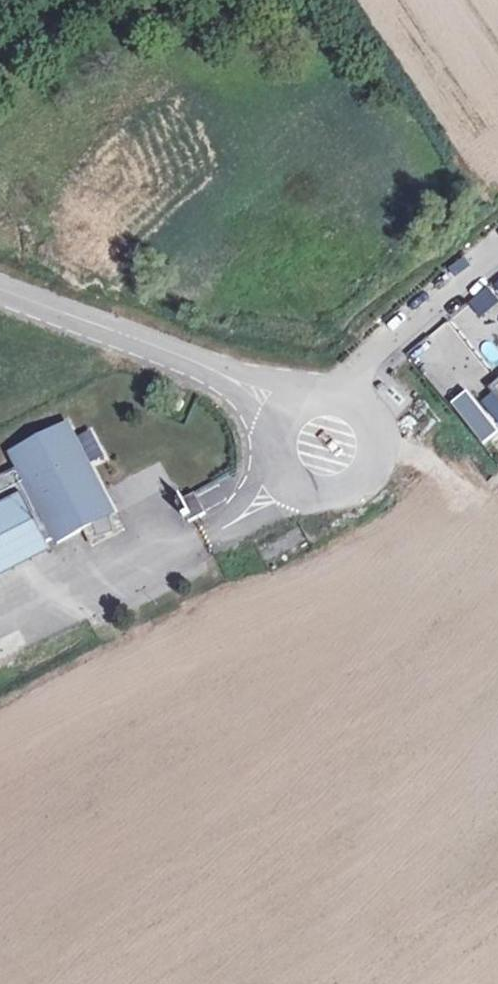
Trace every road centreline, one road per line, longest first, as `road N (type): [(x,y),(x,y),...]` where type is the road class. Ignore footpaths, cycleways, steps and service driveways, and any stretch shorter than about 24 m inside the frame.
road 1 (residential): [(325,446),(238,381),(0,289)]

